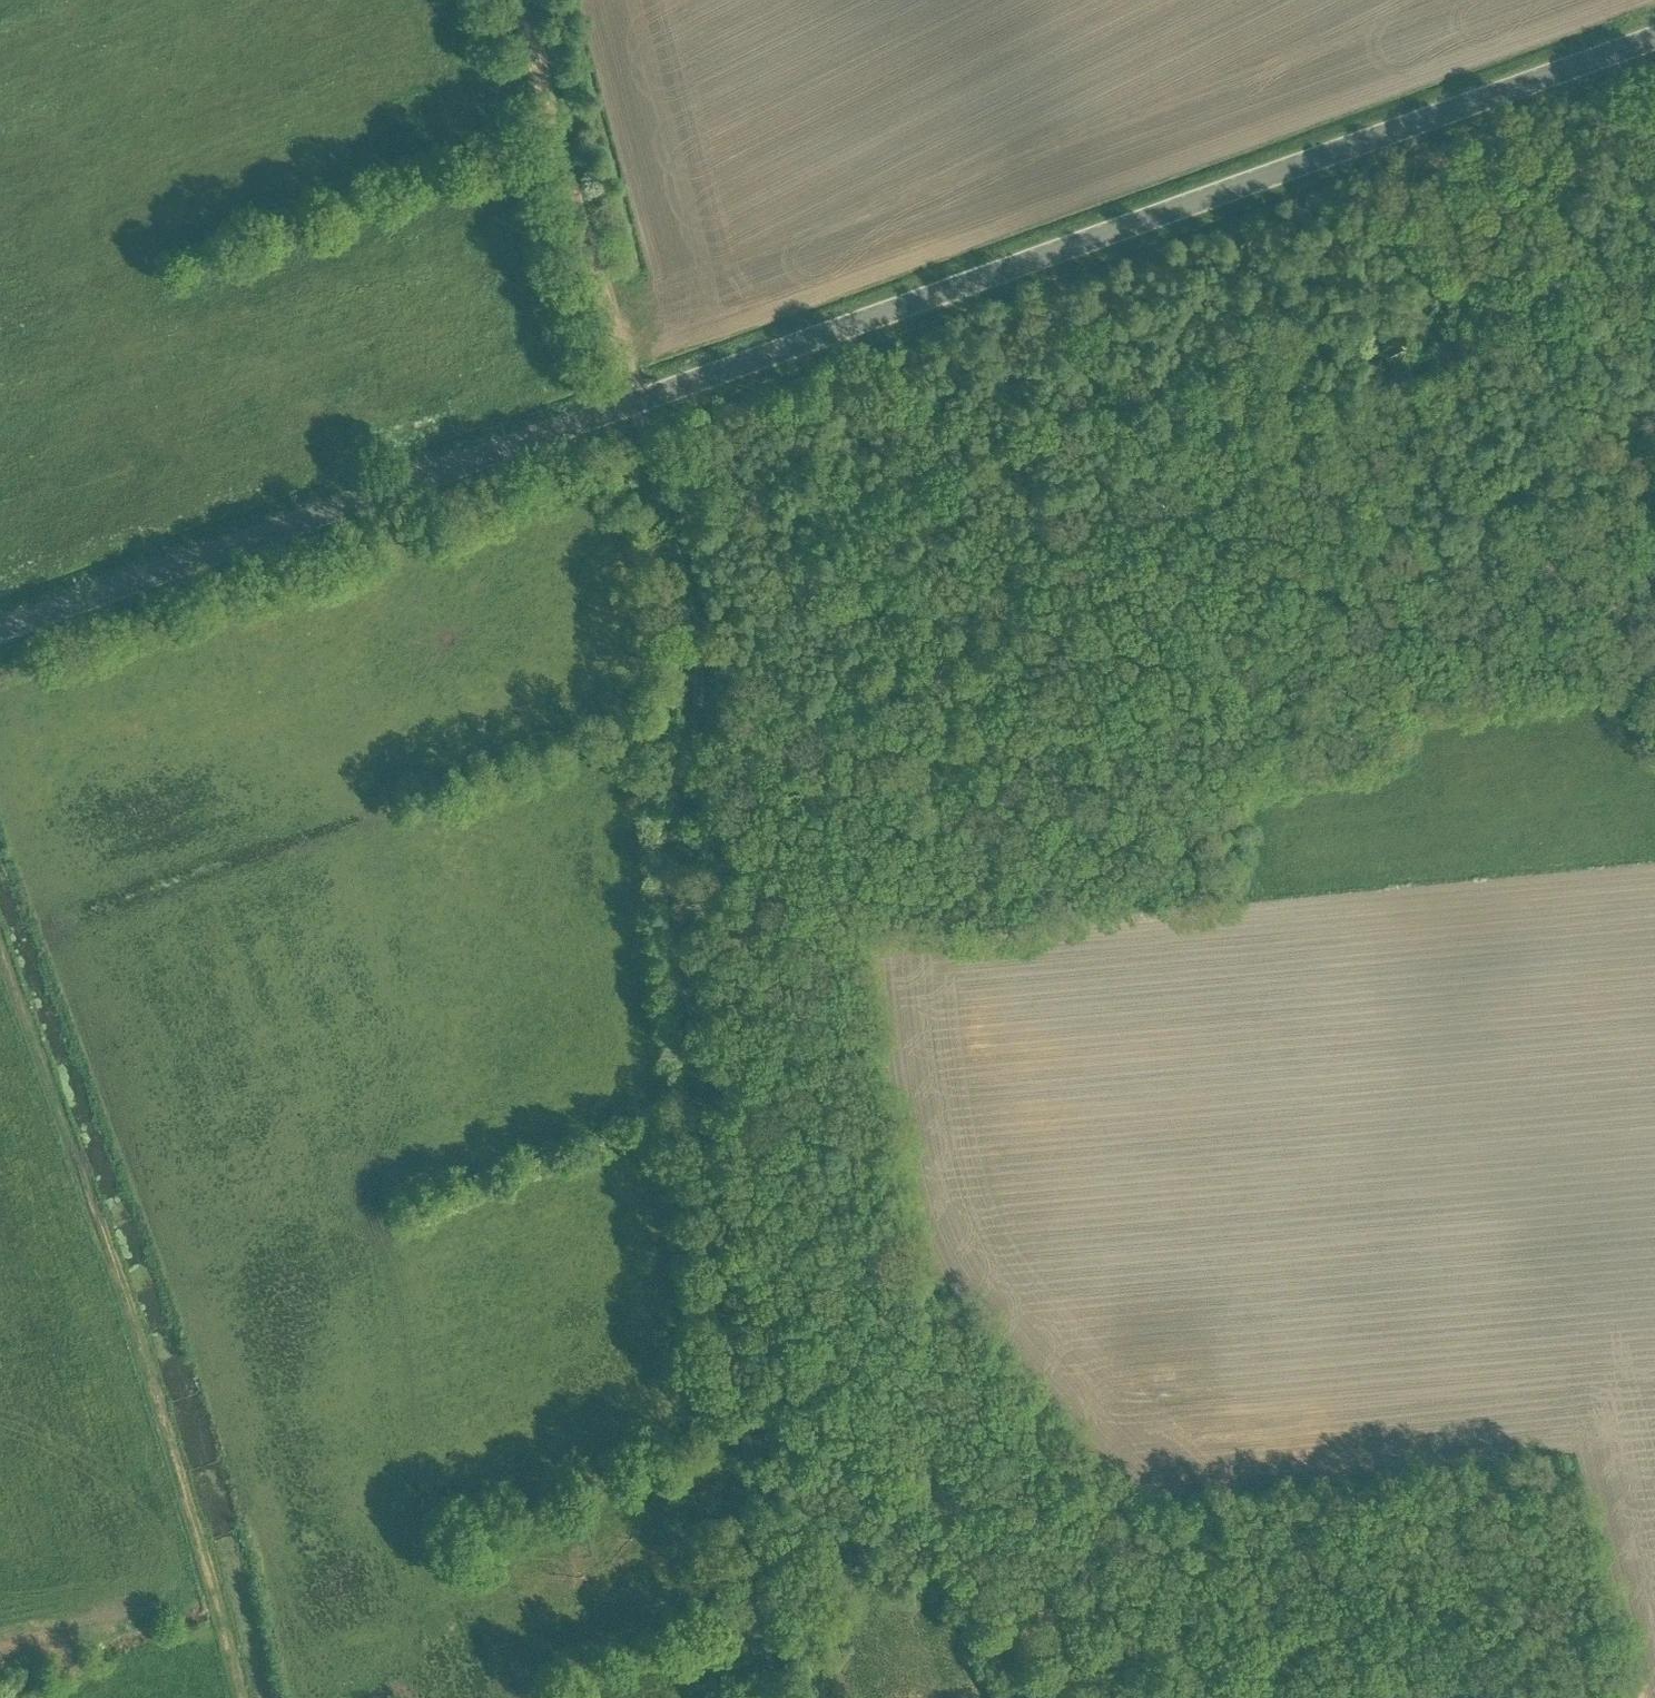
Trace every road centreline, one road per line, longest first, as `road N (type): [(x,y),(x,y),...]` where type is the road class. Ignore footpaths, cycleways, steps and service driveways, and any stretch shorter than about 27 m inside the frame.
road 1 (tertiary): [(1654,36),(0,627)]
road 2 (track): [(675,794),(680,925),(771,1697)]
road 3 (track): [(526,0),(683,572),(699,656),(698,706),(675,794)]

